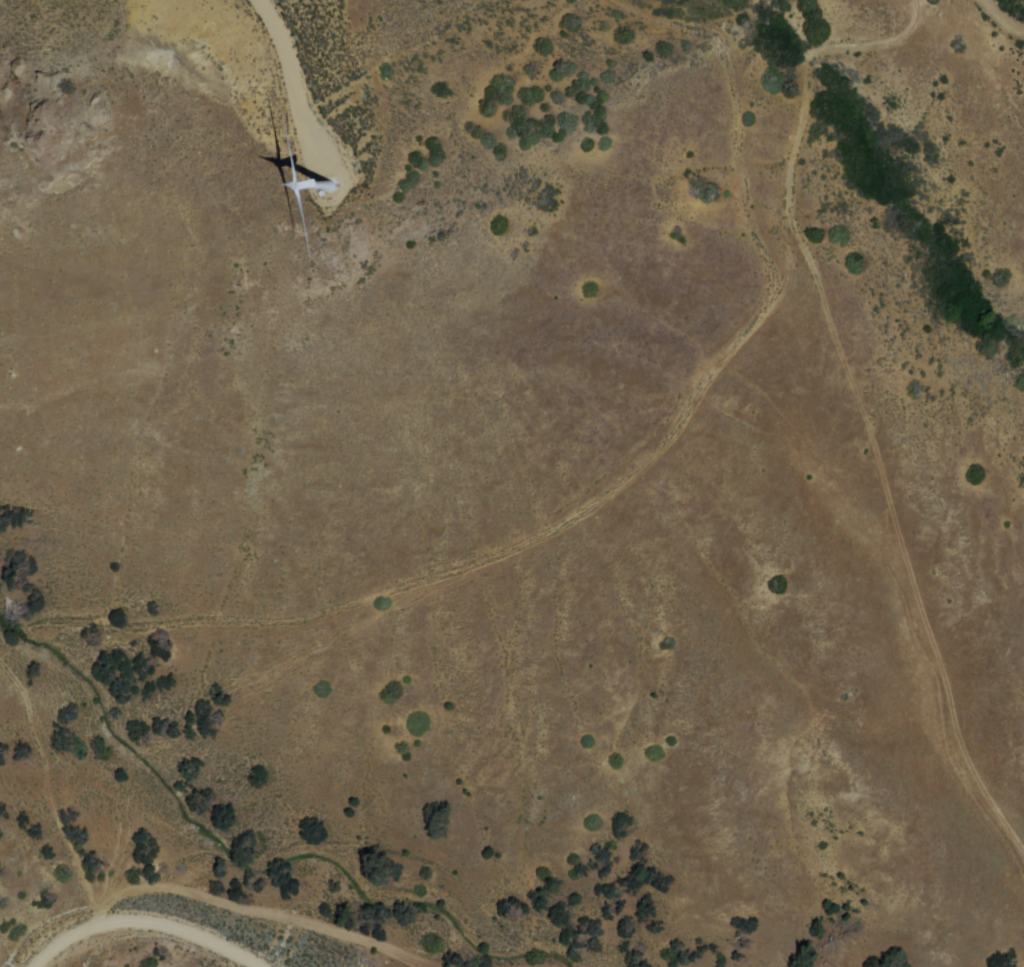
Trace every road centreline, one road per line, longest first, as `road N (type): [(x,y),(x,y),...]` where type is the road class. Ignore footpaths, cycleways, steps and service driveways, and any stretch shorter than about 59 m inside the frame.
road 1 (residential): [(37,966),(99,905),(163,886),(450,966)]
road 2 (residential): [(84,917),(72,863),(37,779),(17,685),(0,664)]

